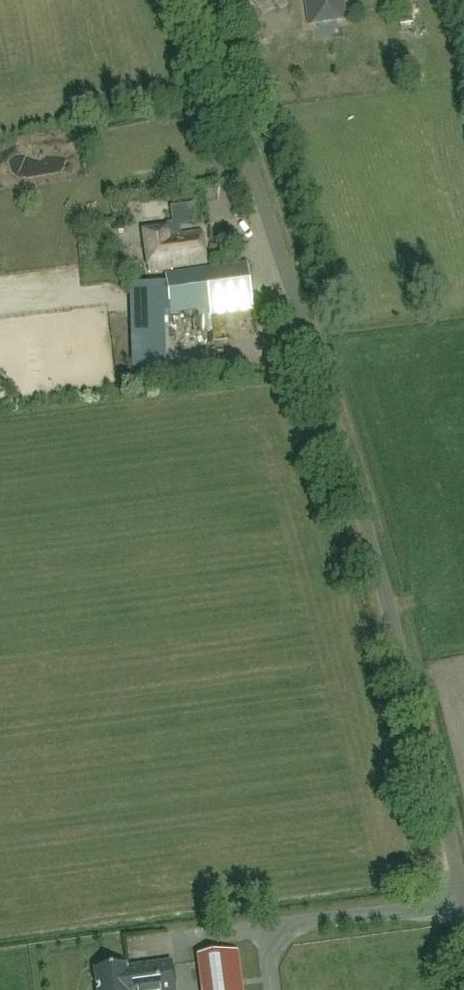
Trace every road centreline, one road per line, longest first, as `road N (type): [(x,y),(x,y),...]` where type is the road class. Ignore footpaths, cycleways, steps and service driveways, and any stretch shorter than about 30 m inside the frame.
road 1 (unclassified): [(463,915),(388,611),(195,0)]

